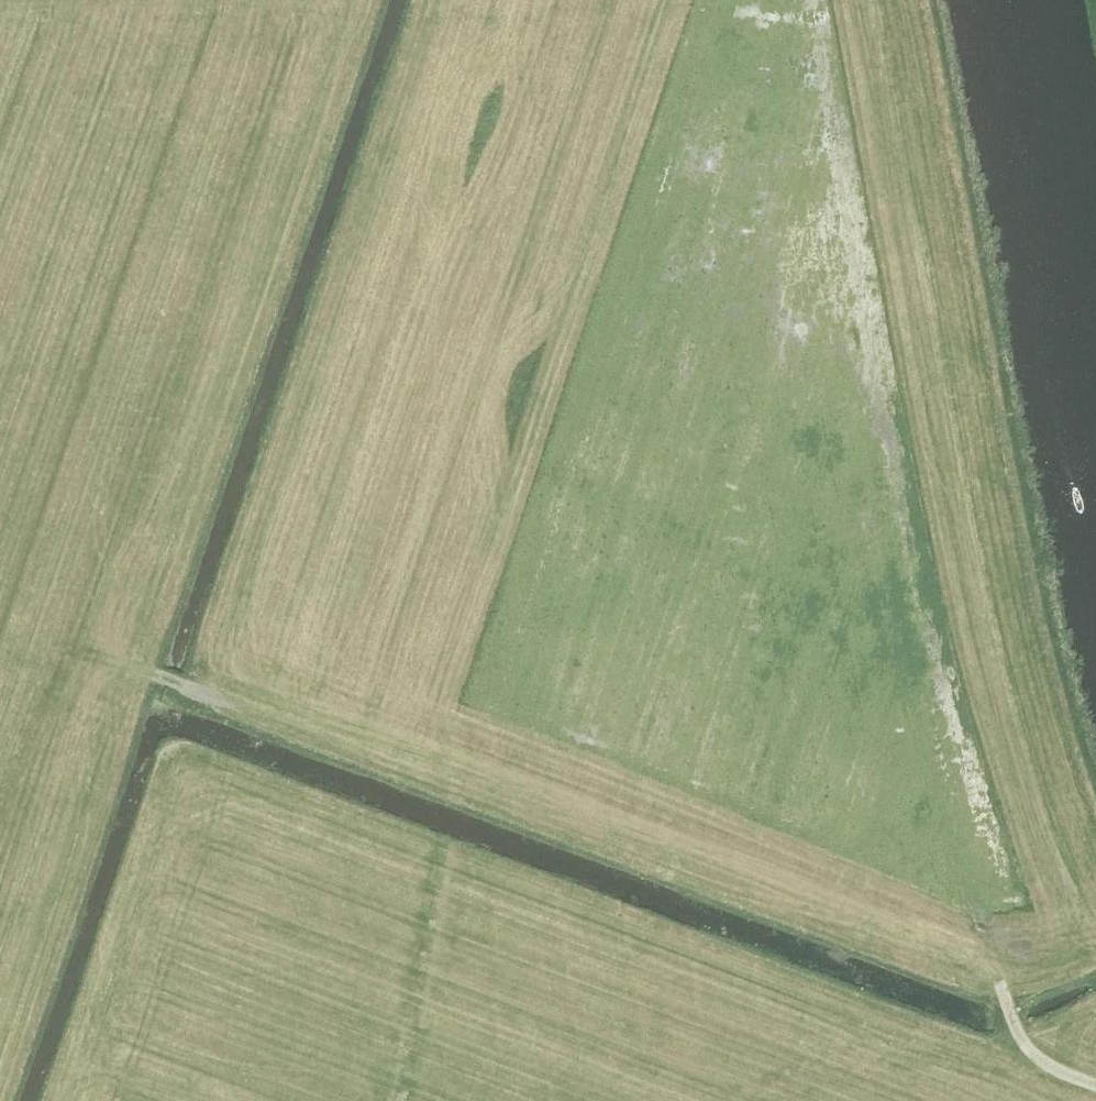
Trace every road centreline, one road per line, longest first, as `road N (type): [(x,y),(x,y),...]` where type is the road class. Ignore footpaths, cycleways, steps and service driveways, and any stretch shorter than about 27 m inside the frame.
road 1 (track): [(1095,1084),(1038,1058),(1001,988)]

